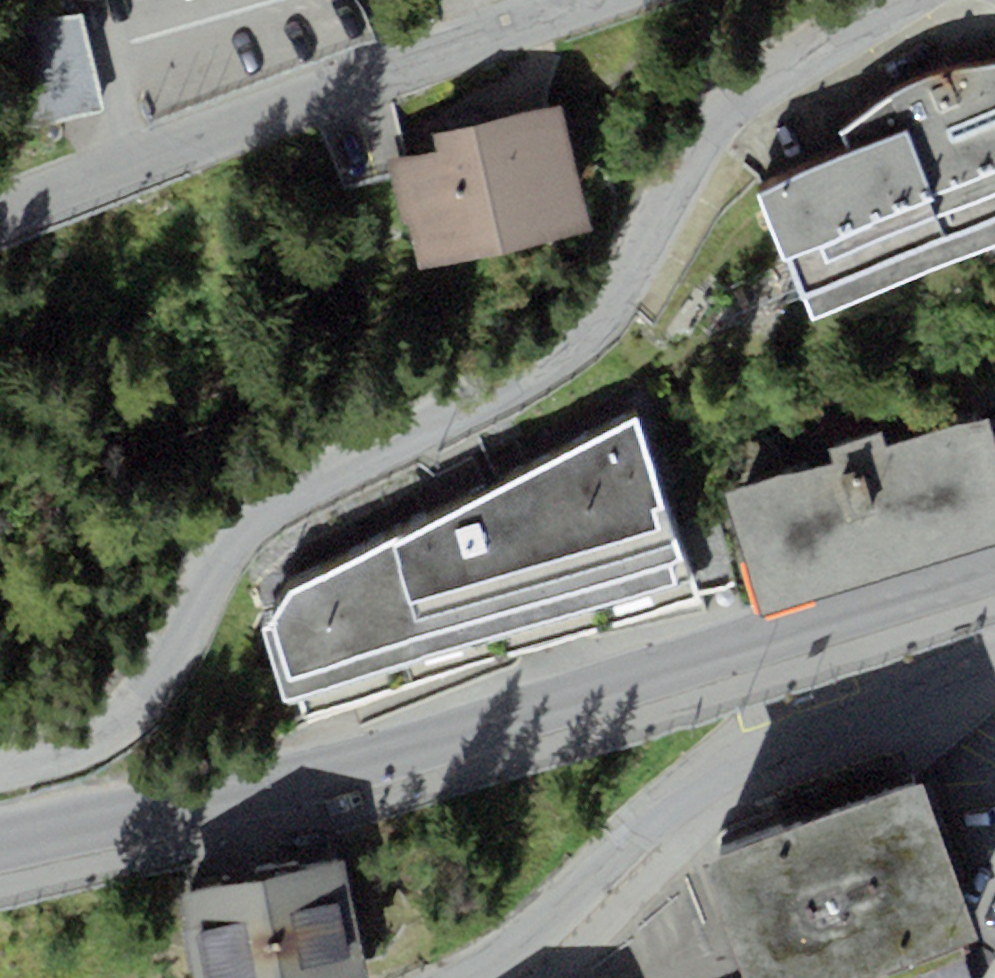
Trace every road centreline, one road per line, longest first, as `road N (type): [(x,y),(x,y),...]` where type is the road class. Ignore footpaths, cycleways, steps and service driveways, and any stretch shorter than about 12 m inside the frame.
road 1 (residential): [(0,761),(62,753),(104,737),(138,707),(233,525),(306,479),(464,407),(564,338),(623,270),(710,131),(779,64),(888,0)]
road 2 (residential): [(0,849),(273,788),(674,676),(994,561)]
road 3 (residential): [(0,217),(599,0)]
road 4 (residential): [(994,656),(691,797),(621,872),(523,949),(469,977)]

